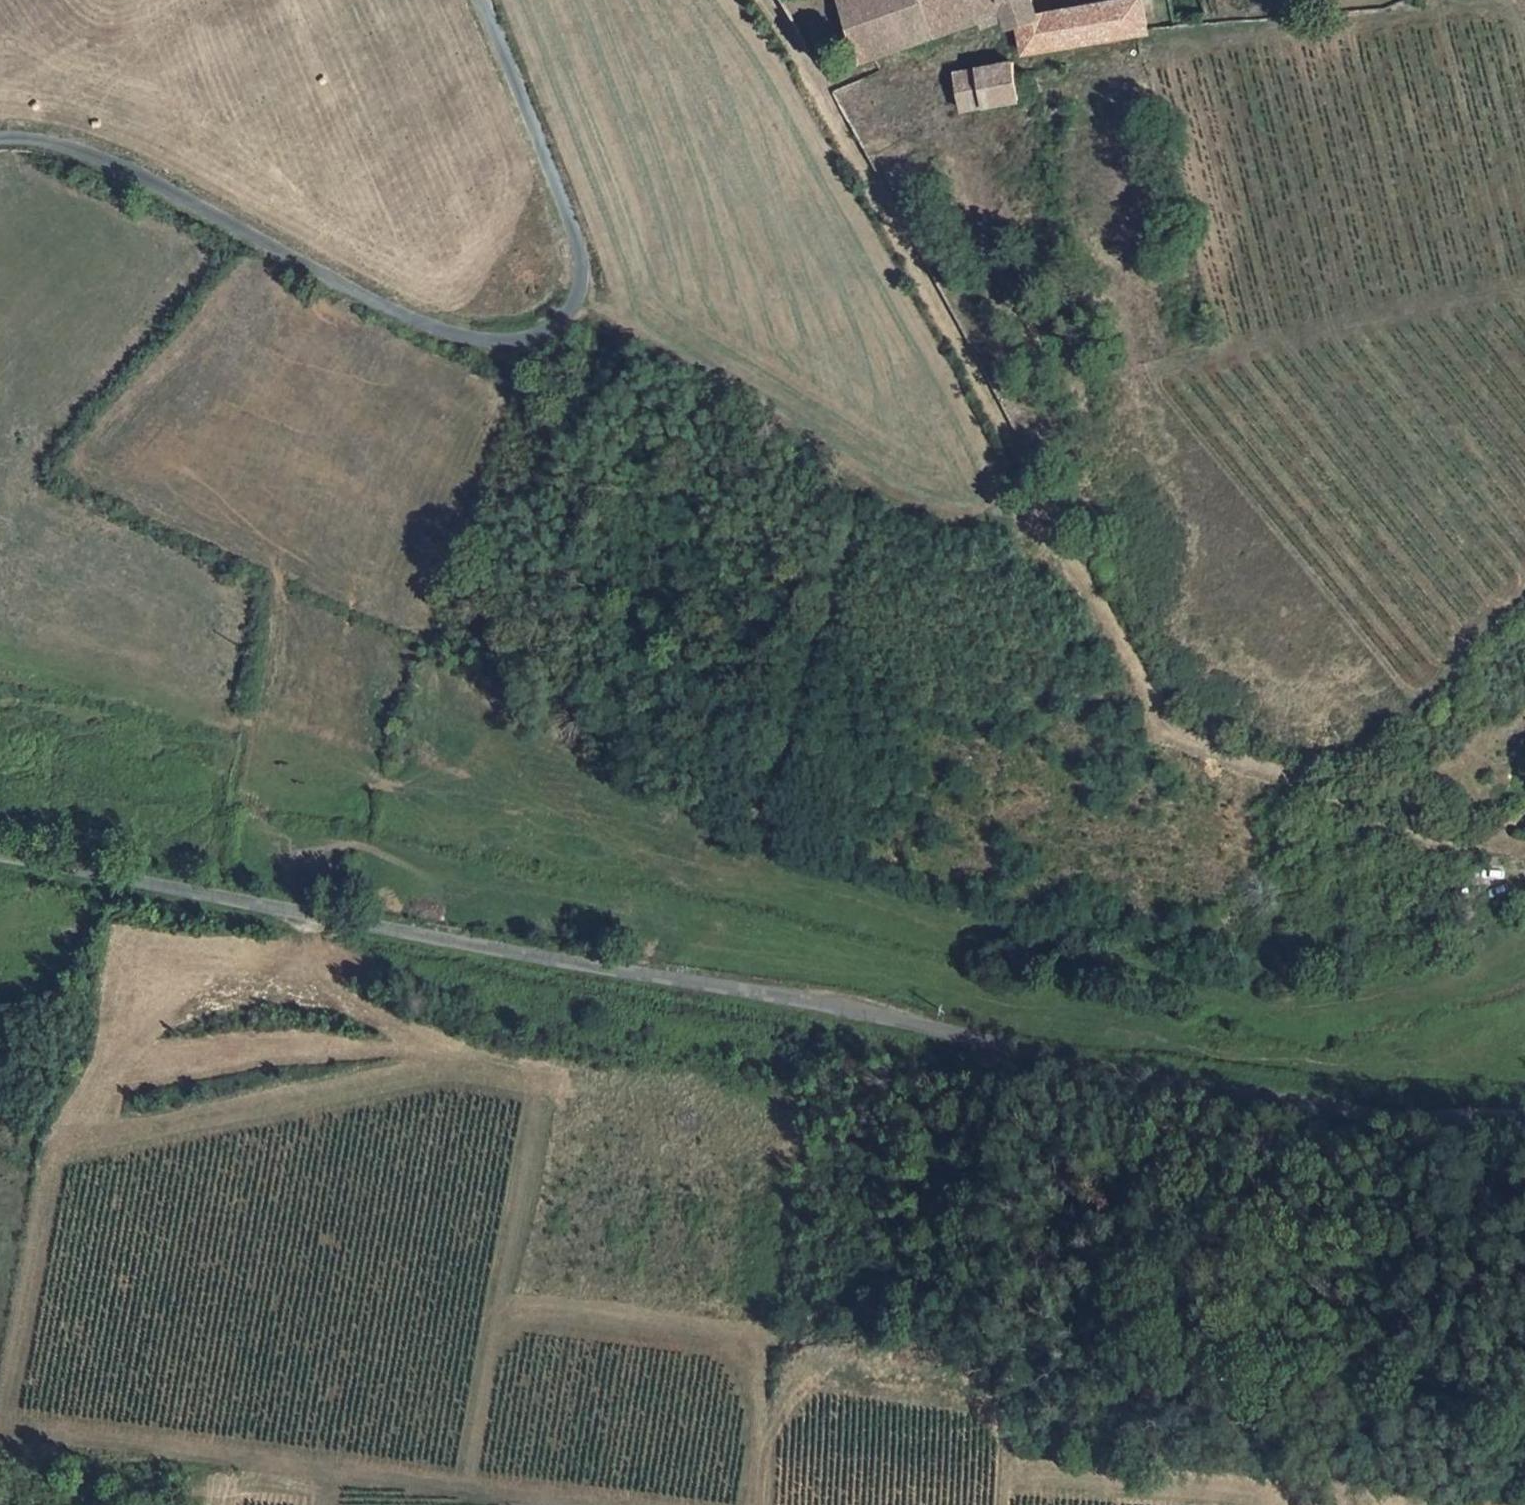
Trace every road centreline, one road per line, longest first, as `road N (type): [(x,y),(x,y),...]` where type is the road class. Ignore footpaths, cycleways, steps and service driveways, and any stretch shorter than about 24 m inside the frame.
road 1 (unclassified): [(1524,1126),(1084,1068),(873,1012),(0,856)]
road 2 (track): [(765,0),(1191,740),(1384,819),(1524,863)]
road 3 (residential): [(0,138),(130,168),(383,306),(472,339),(518,344),(567,326),(585,272),(479,0)]

